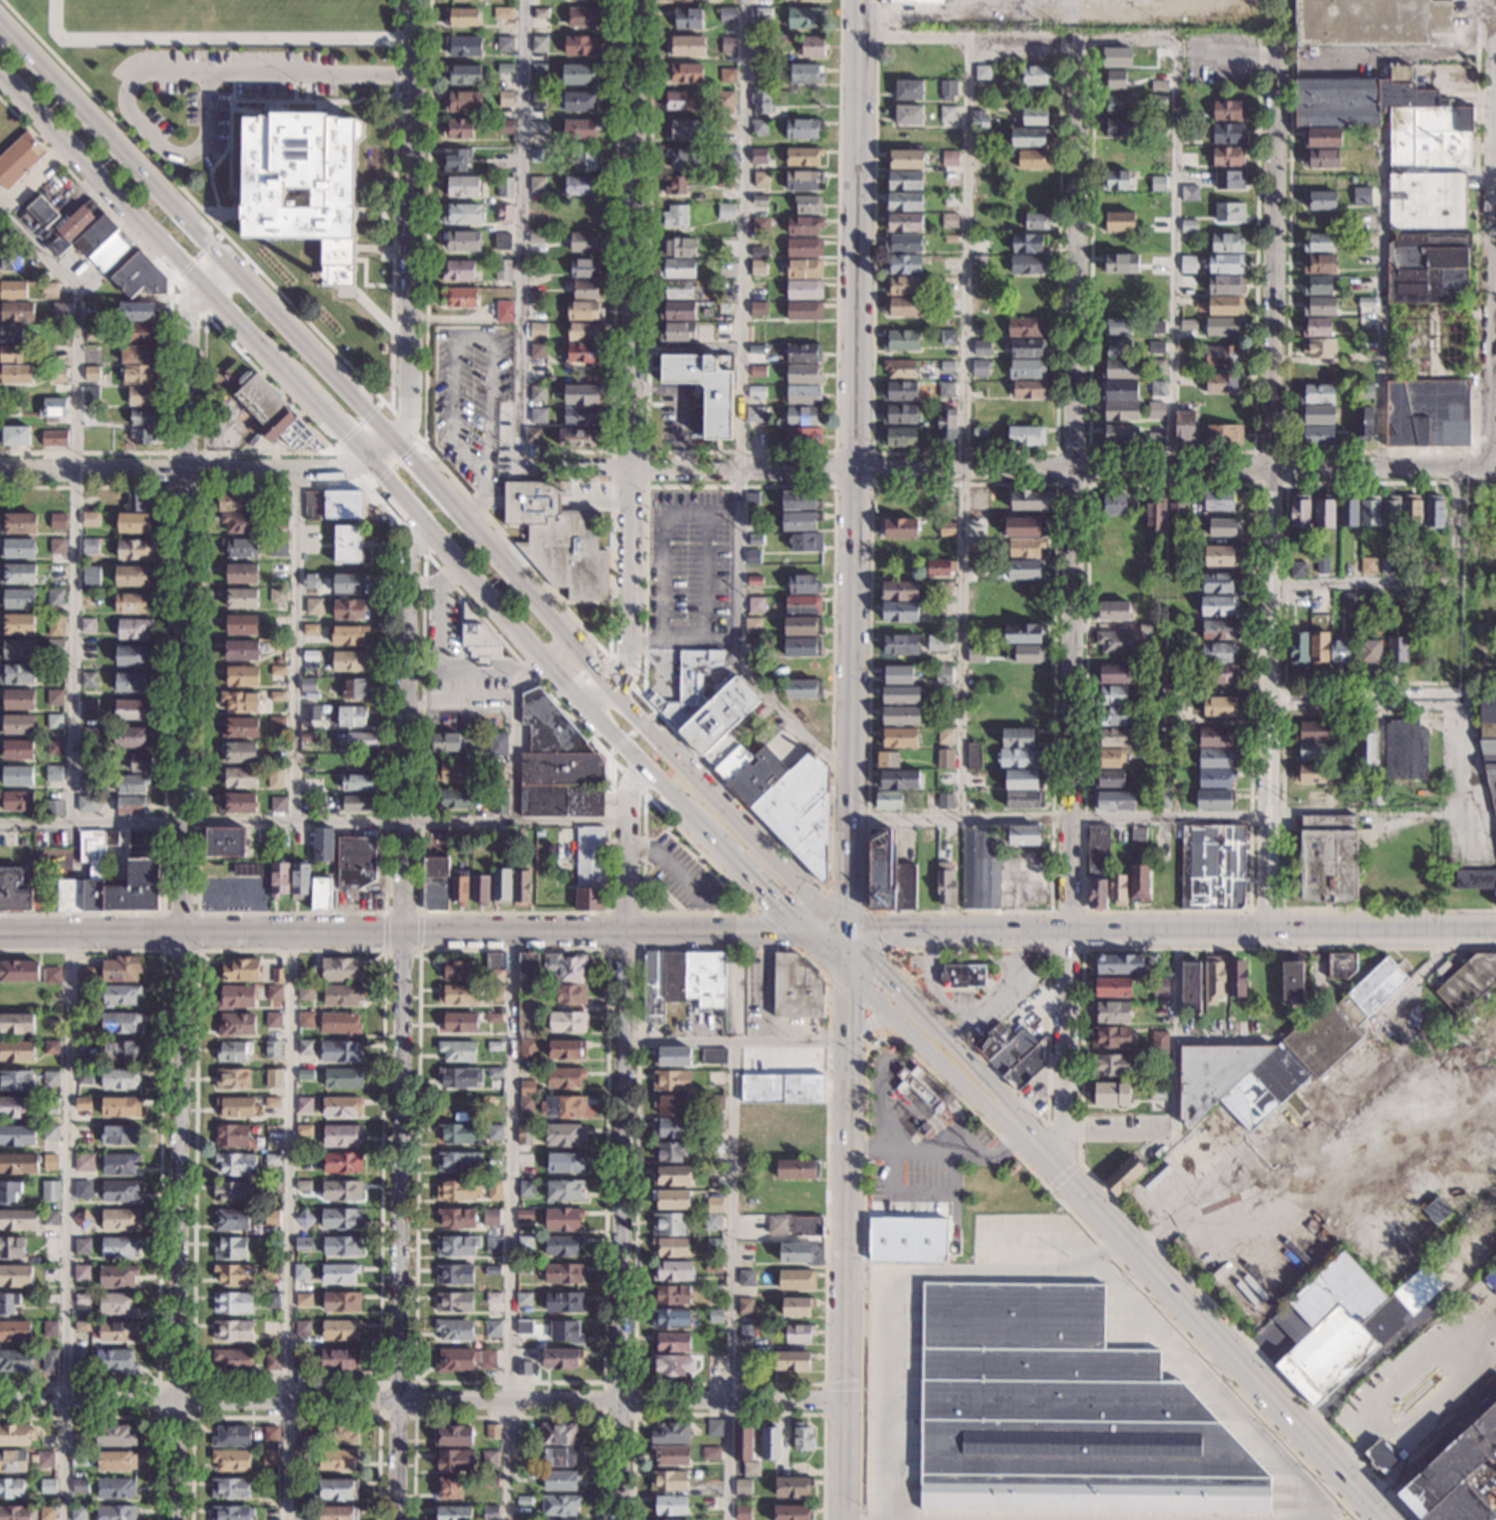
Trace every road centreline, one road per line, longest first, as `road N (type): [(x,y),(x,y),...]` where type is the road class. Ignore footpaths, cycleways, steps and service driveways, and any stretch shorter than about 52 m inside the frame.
road 1 (residential): [(1270,930),(1276,46)]
road 2 (secondary): [(850,764),(859,0)]
road 3 (residential): [(183,934),(190,280),(203,232)]
road 4 (residential): [(626,932),(617,1519)]
road 5 (primary): [(394,442),(0,21)]
road 6 (primary): [(1388,1519),(1030,1139)]
road 7 (secondary): [(848,1040),(838,1519)]
road 8 (residential): [(397,1401),(400,933)]
road 9 (residential): [(183,934),(177,1401)]
road 10 (residential): [(630,467),(635,0)]
road 11 (residential): [(1070,930),(1073,468)]
road 12 (residential): [(394,442),(406,423),(414,0)]
road 13 (residential): [(838,1403),(397,1401)]
road 14 (residential): [(1487,472),(1495,35)]
road 15 (residential): [(1073,468),(1074,36)]
road 16 (primary): [(0,75),(293,388)]
road 17 (residential): [(400,933),(404,505)]
road 18 (secondary): [(1495,931),(1070,930)]
road 19 (residential): [(1487,472),(1073,468)]
road 20 (residential): [(366,463),(0,473)]
road 21 (primary): [(846,932),(611,690)]
road 22 (residential): [(1073,468),(738,469)]
road 23 (primary): [(611,690),(394,442)]
road 24 (primary): [(847,974),(989,1112),(1030,1139)]
road 25 (residential): [(1062,1172),(1070,930)]
road 26 (residential): [(611,690),(628,662),(630,467)]
road 27 (secondary): [(626,932),(400,933)]
road 28 (secondary): [(1070,930),(846,932)]
road 29 (residential): [(397,1401),(177,1401)]
road 30 (secondary): [(400,933),(183,934)]
road 31 (primary): [(404,505),(543,658)]
road 32 (residential): [(1464,700),(1269,699)]
road 33 (secondary): [(183,934),(0,935)]
road 34 (secondary): [(803,933),(626,932)]
road 35 (residential): [(177,1401),(0,1401)]
road 36 (secondary): [(846,932),(850,764)]
road 37 (residential): [(626,932),(630,801),(645,771)]
road 38 (primary): [(1030,1139),(1006,1099),(926,1014)]
road 39 (primary): [(710,837),(803,933)]
road 40 (primary): [(560,678),(645,771)]

